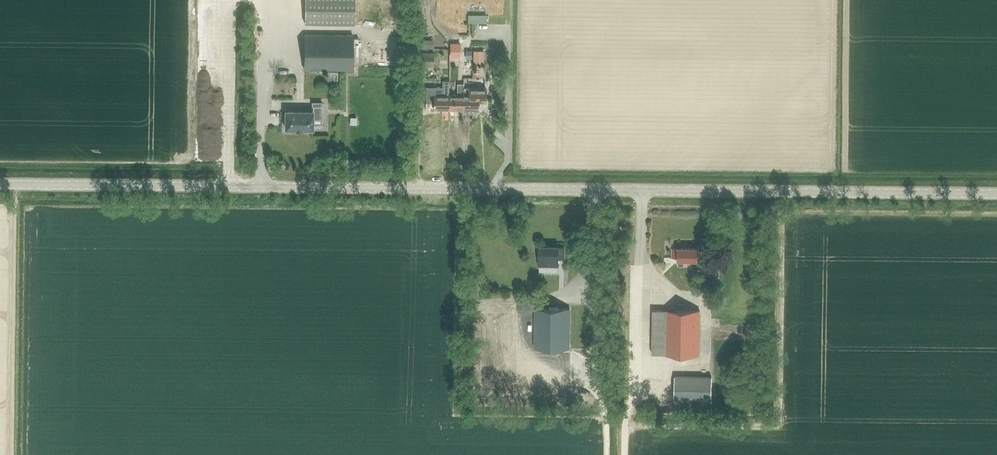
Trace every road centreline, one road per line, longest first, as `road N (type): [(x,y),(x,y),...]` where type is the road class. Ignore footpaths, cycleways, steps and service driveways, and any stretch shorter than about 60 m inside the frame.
road 1 (unclassified): [(996,194),(0,185)]

